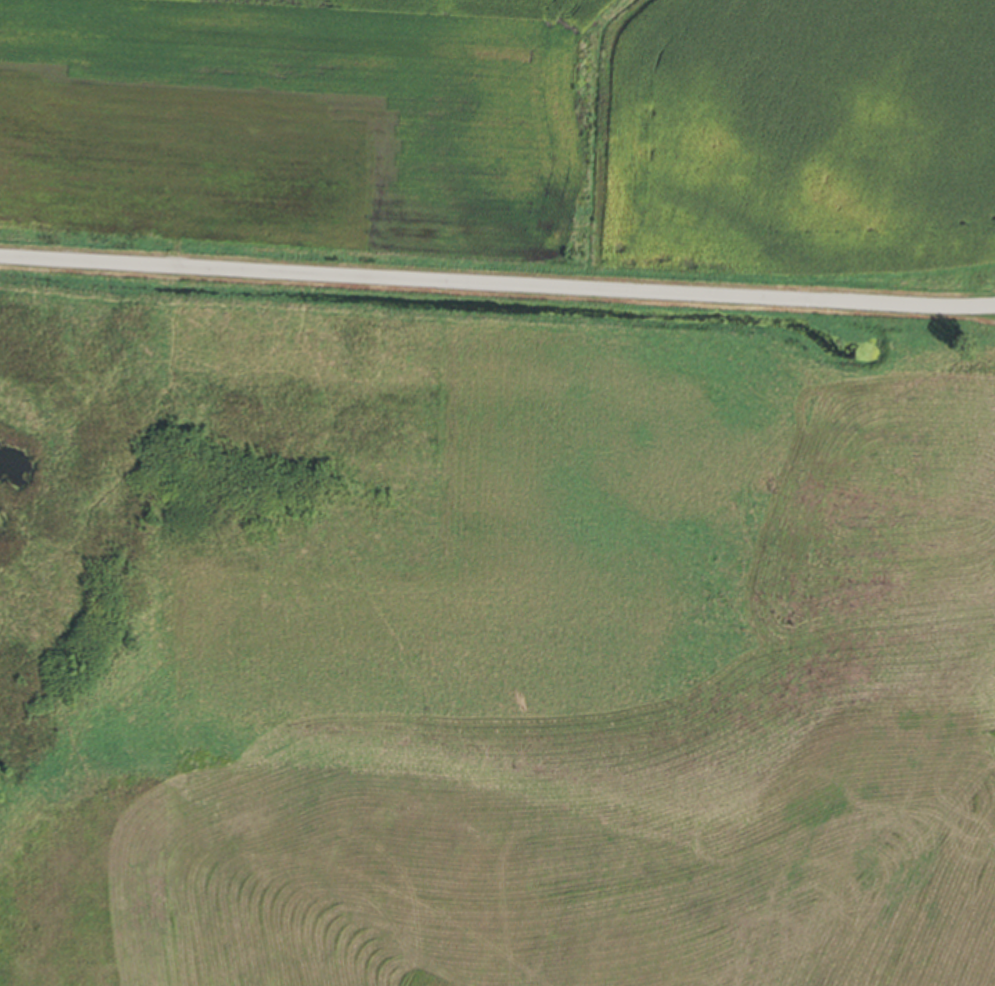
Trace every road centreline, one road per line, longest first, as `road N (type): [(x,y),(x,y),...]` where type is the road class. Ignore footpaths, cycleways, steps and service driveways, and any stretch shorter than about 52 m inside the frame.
road 1 (residential): [(0,256),(994,306)]

